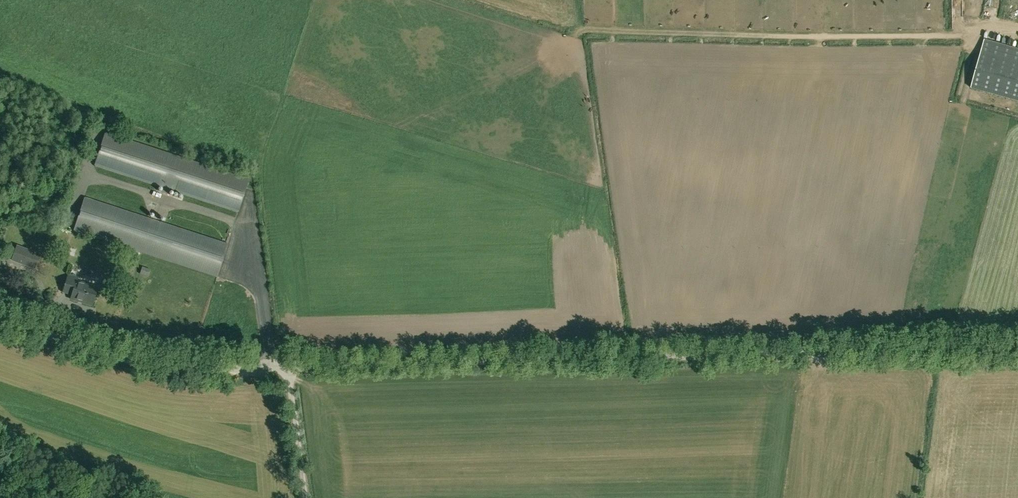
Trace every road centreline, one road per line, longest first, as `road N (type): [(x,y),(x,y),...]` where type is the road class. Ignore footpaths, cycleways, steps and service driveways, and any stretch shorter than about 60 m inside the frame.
road 1 (unclassified): [(0,321),(186,369),(1017,349)]

